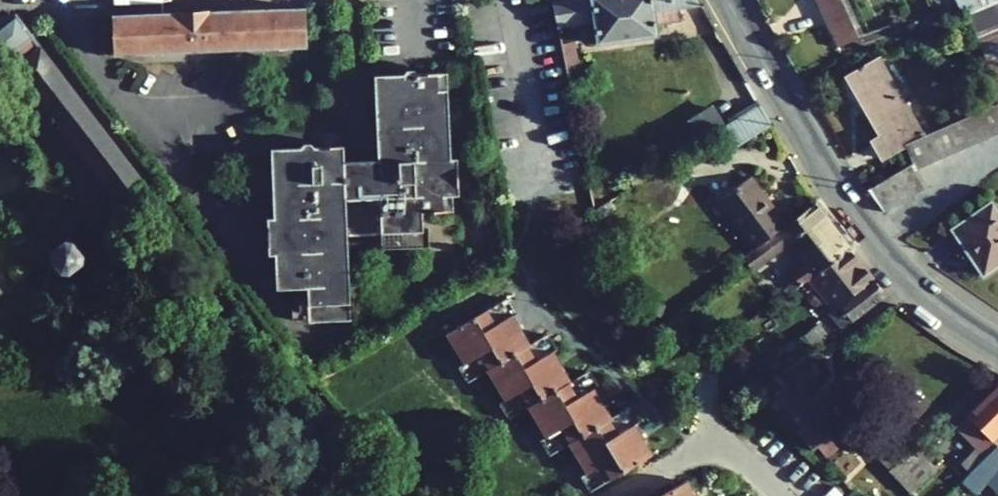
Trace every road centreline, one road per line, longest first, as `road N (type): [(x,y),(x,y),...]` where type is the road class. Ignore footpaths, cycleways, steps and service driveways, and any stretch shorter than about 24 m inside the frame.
road 1 (tertiary): [(728,0),(875,242),(935,302),(997,344)]
road 2 (residential): [(511,0),(543,184)]

